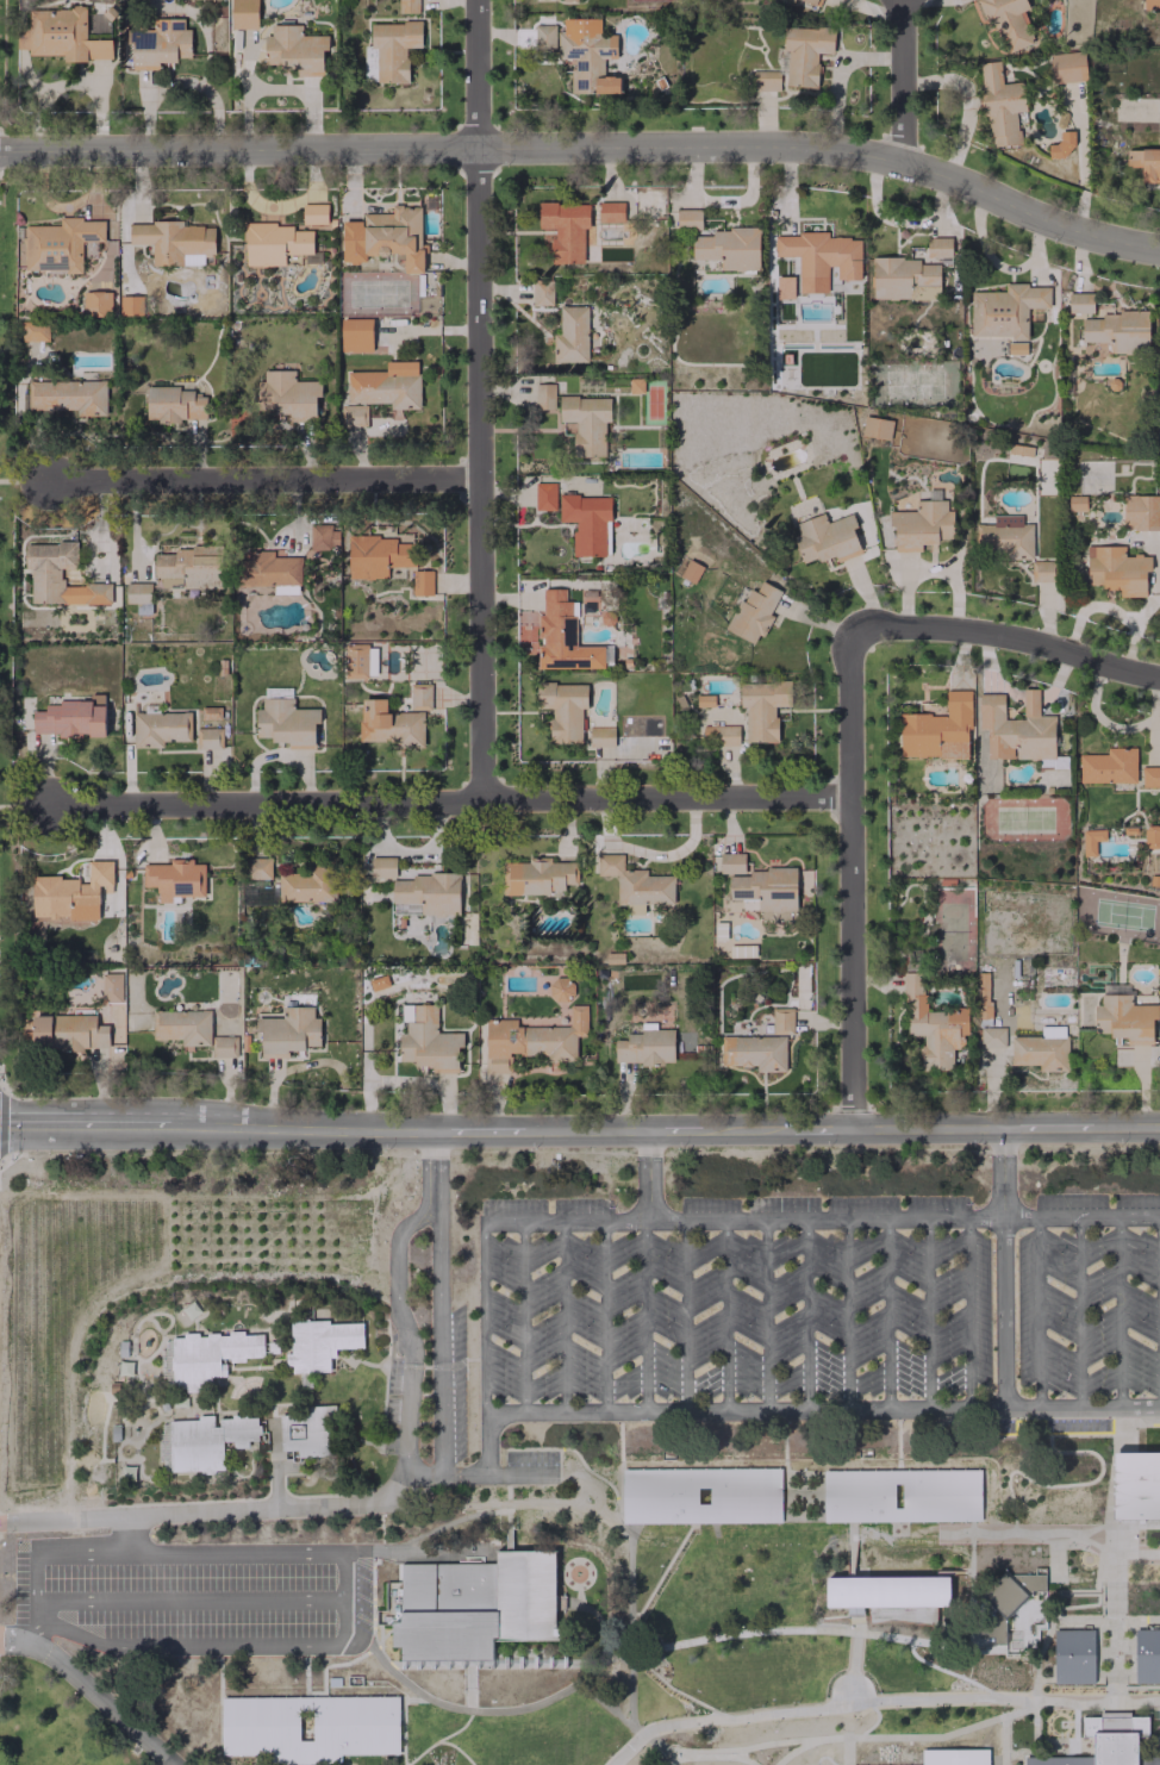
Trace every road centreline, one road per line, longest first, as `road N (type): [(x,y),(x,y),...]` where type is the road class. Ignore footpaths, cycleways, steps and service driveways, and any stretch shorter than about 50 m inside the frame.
road 1 (tertiary): [(0,152),(847,145),(1021,207),(1159,243)]
road 2 (residential): [(484,796),(479,0)]
road 3 (residential): [(854,796),(71,794)]
road 4 (residential): [(853,626),(852,1129)]
road 5 (residential): [(481,474),(68,475)]
road 6 (residential): [(1159,672),(967,626),(853,626)]
road 7 (secondary): [(431,1131),(177,1130)]
road 8 (secondary): [(648,1129),(431,1131)]
road 9 (residential): [(173,1764),(64,1665),(0,1639)]
road 10 (secondary): [(852,1129),(648,1129)]
road 11 (secondary): [(177,1130),(0,1130)]
road 12 (residential): [(905,161),(907,0)]
road 13 (secondary): [(1002,1127),(852,1129)]

